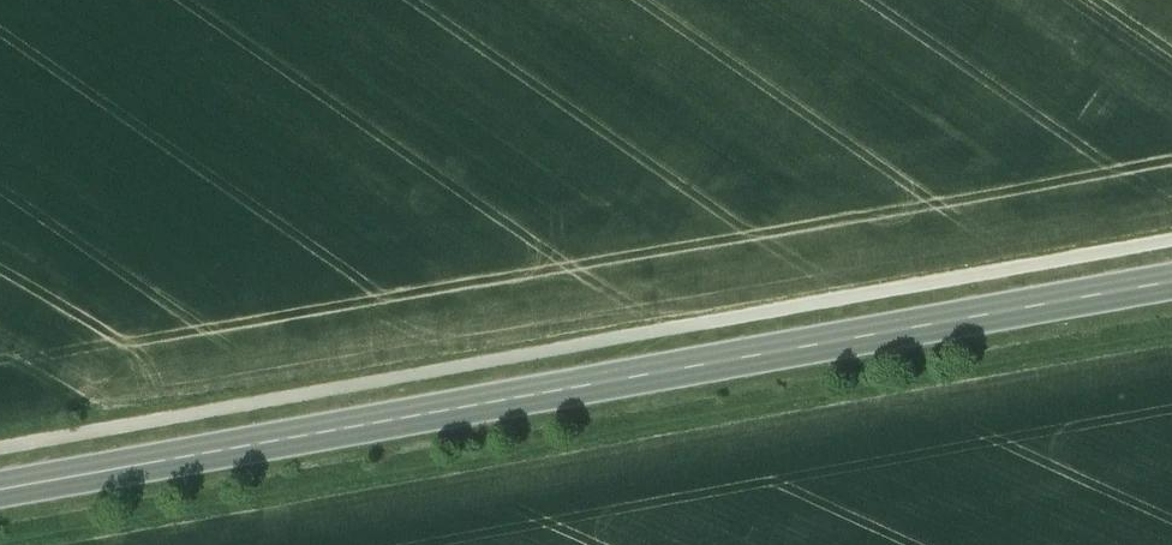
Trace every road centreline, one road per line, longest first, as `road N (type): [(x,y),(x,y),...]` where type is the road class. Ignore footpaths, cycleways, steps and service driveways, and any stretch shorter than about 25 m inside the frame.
road 1 (secondary): [(0,491),(1171,280)]
road 2 (track): [(125,544),(1171,362)]

